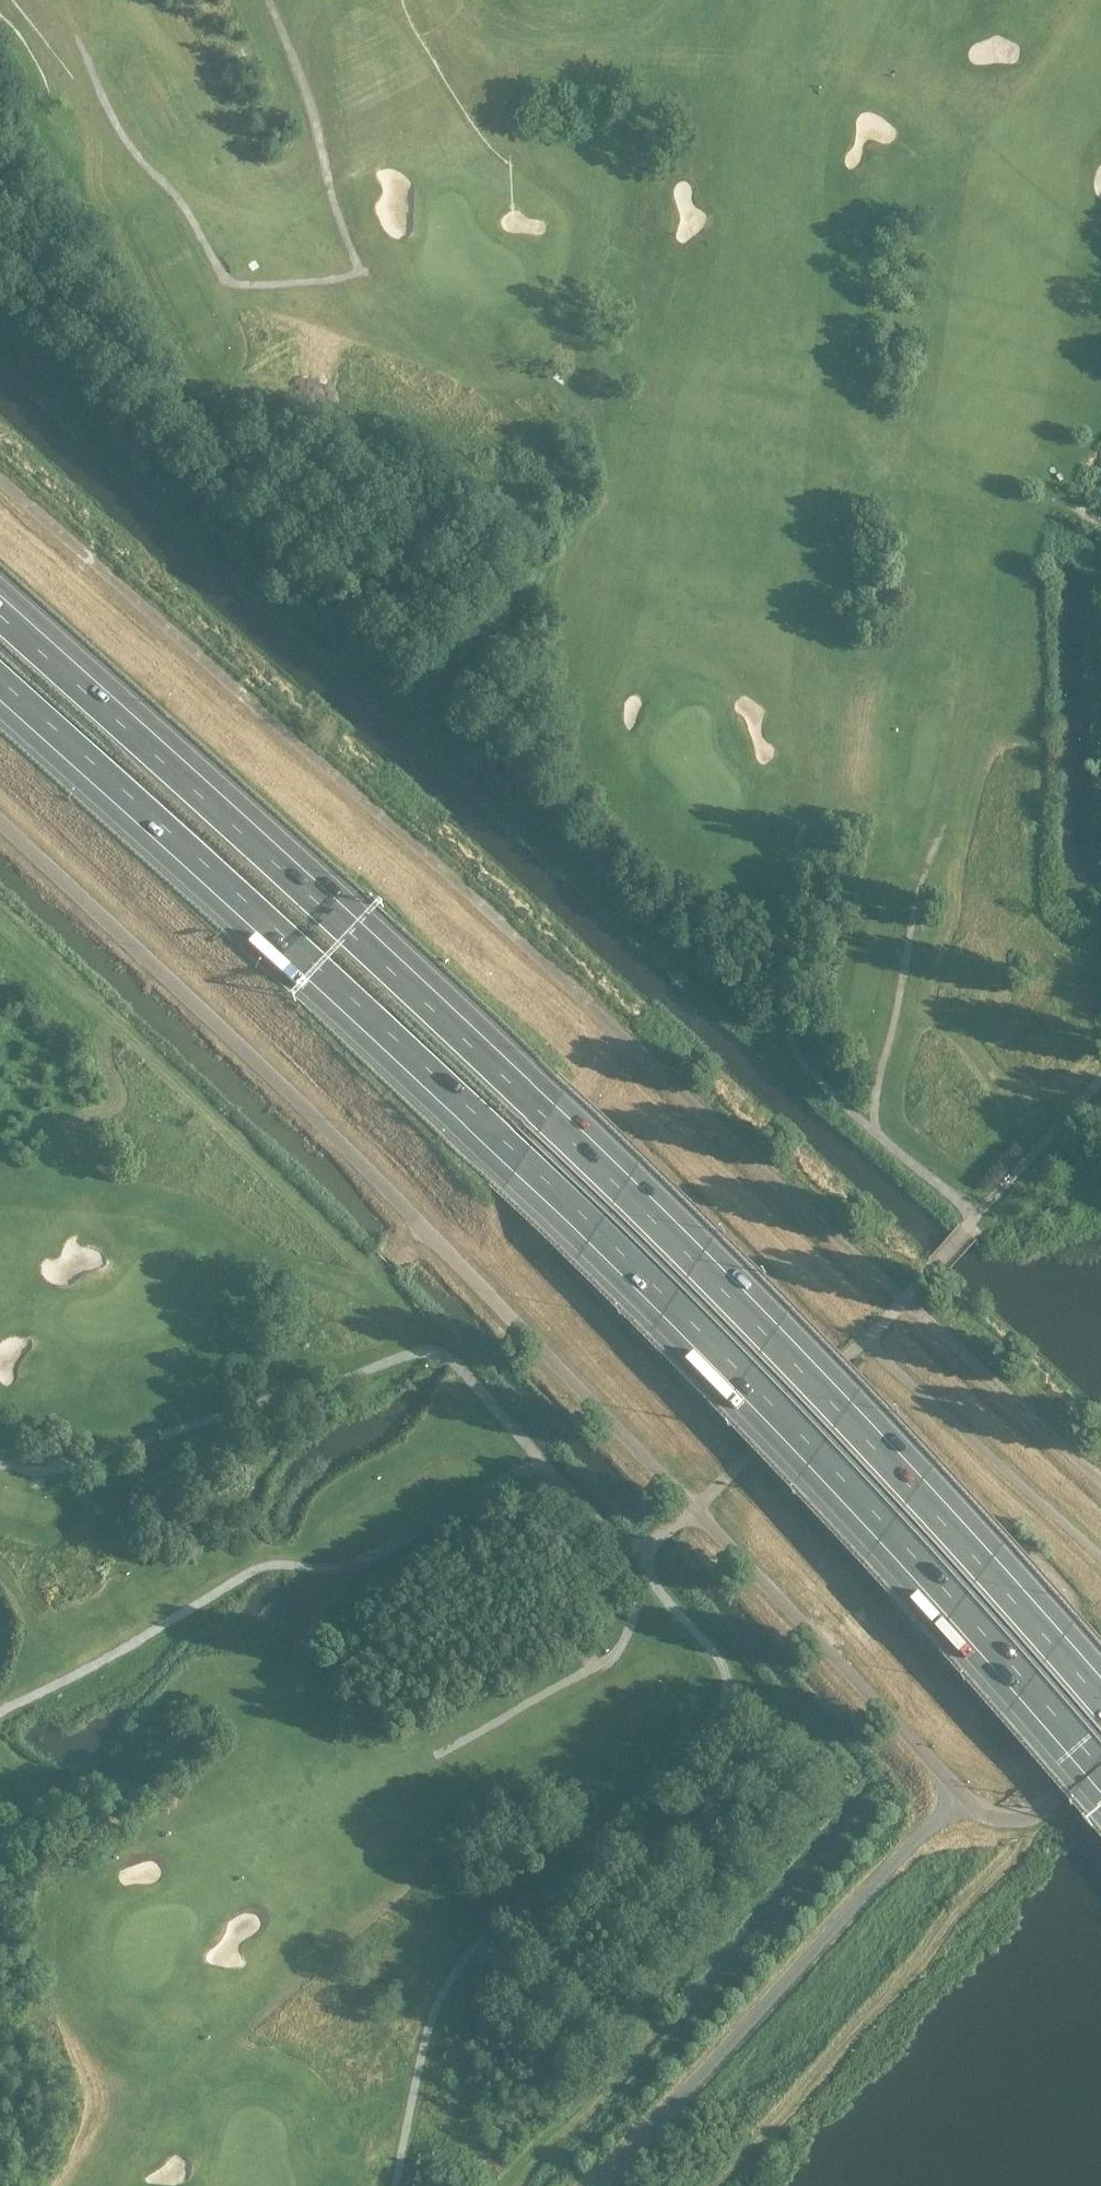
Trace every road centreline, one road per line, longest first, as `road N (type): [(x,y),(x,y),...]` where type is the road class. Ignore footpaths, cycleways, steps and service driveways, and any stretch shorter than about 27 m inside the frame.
road 1 (motorway): [(0,688),(614,1256),(834,1485),(1100,1785)]
road 2 (motorway): [(1100,1694),(883,1449),(630,1189),(0,607)]
road 3 (track): [(0,1465),(60,1467),(434,1354),(462,1370),(638,1558),(724,1667),(725,1698),(712,1723),(546,1876),(448,1981),(426,2035),(395,2185)]
road 4 (track): [(1100,1481),(479,905),(0,479)]
road 5 (unclassified): [(961,1793),(279,1077),(0,817)]
road 6 (track): [(84,56),(130,147),(177,198),(229,282),(318,283),(362,273),(269,0)]
road 7 (track): [(540,1461),(344,1567),(251,1571),(0,1712)]
road 8 (track): [(848,1363),(652,1548),(629,1628),(610,1660),(440,1752)]
road 9 (unclassified): [(961,1793),(601,2185)]
road 10 (track): [(976,1218),(841,1103),(787,1035),(779,978),(802,824)]
road 11 (track): [(874,1132),(879,1080),(936,844)]
road 12 (tertiary): [(1063,1795),(1037,1818),(1013,1823),(987,1816),(961,1793)]

